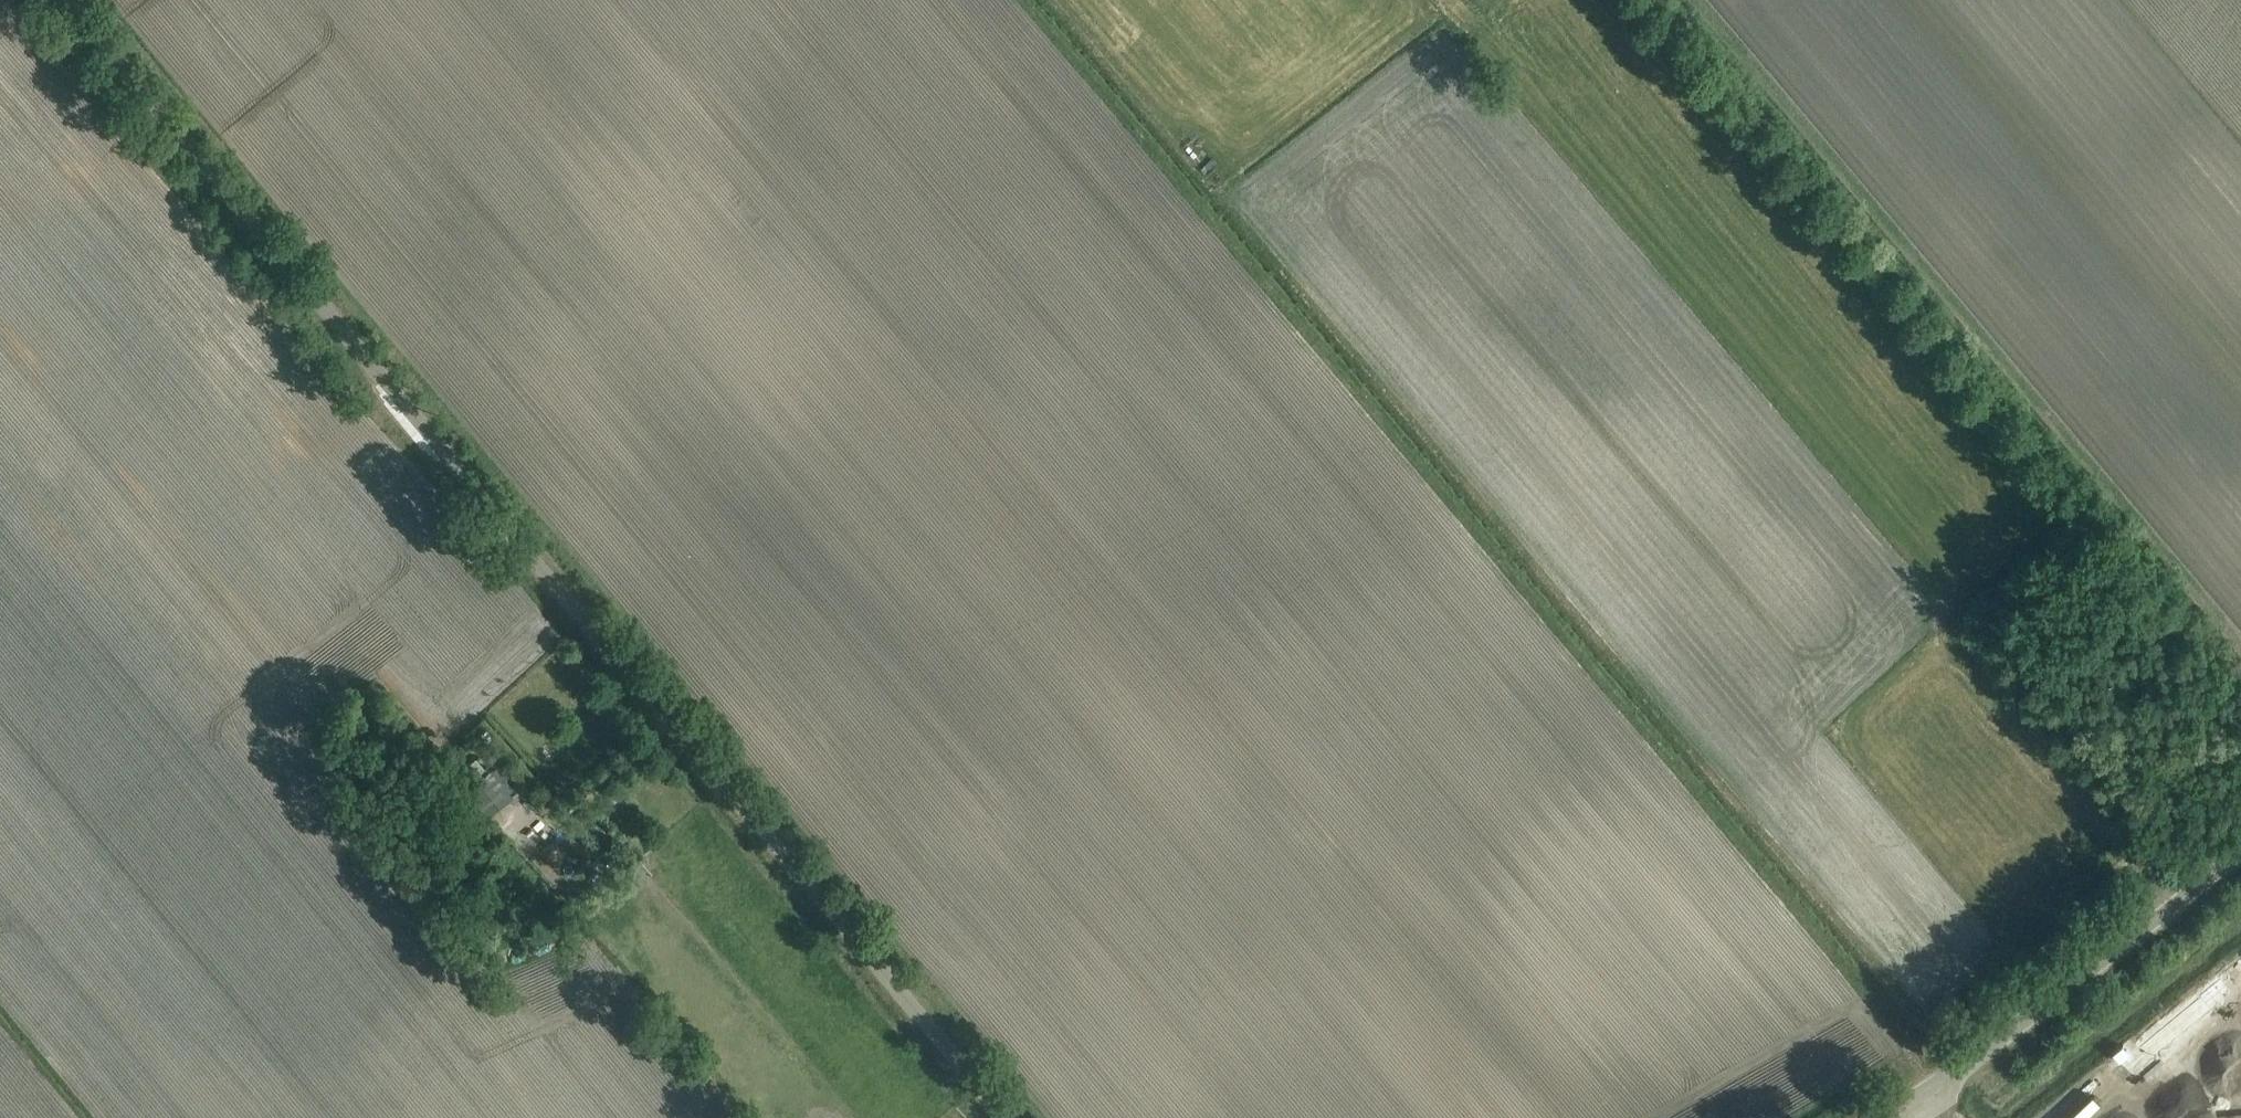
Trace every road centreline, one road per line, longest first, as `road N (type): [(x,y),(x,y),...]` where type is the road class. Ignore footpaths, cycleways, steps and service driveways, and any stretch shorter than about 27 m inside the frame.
road 1 (unclassified): [(1003,1117),(61,0)]
road 2 (unclassified): [(1880,1117),(1955,1072),(2240,852)]

